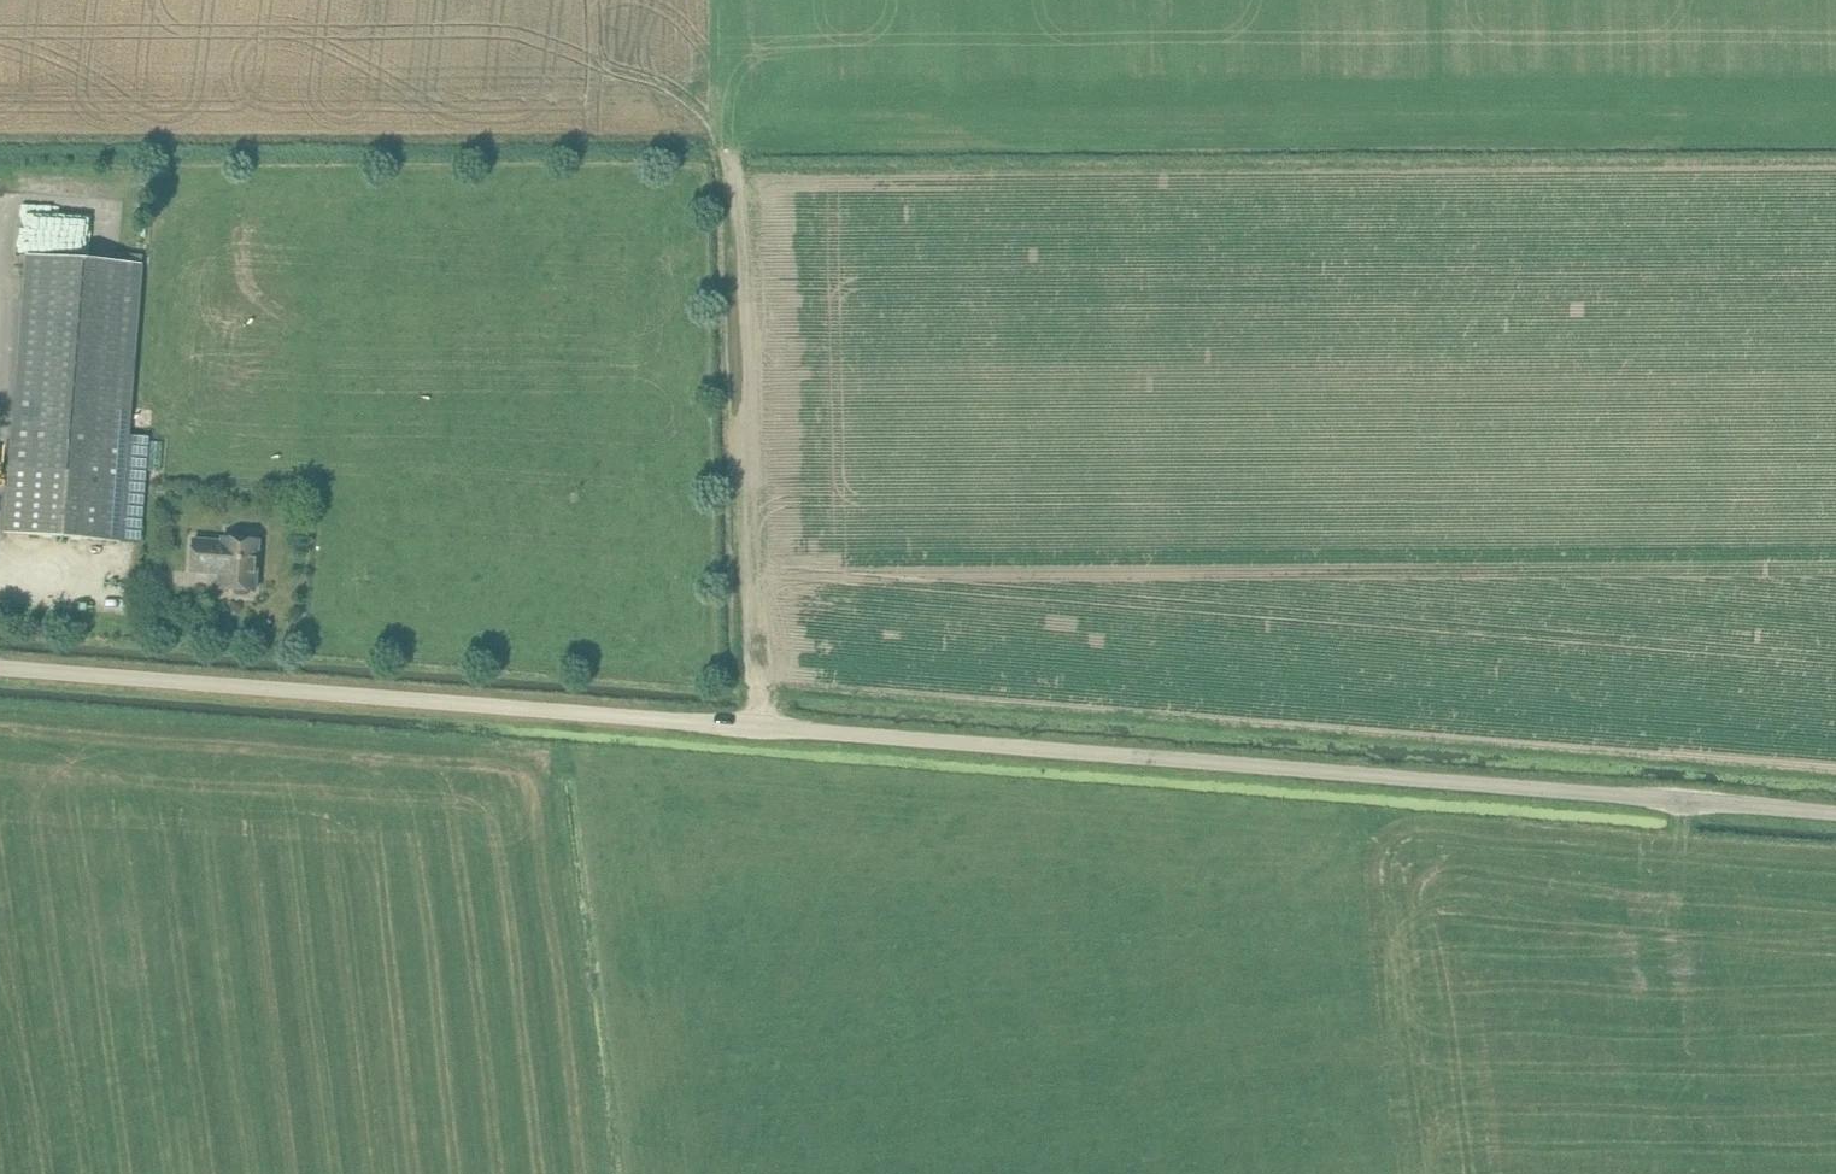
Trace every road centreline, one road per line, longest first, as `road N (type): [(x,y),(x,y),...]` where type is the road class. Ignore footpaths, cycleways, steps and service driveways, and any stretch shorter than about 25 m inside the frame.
road 1 (unclassified): [(0,679),(1835,817)]

